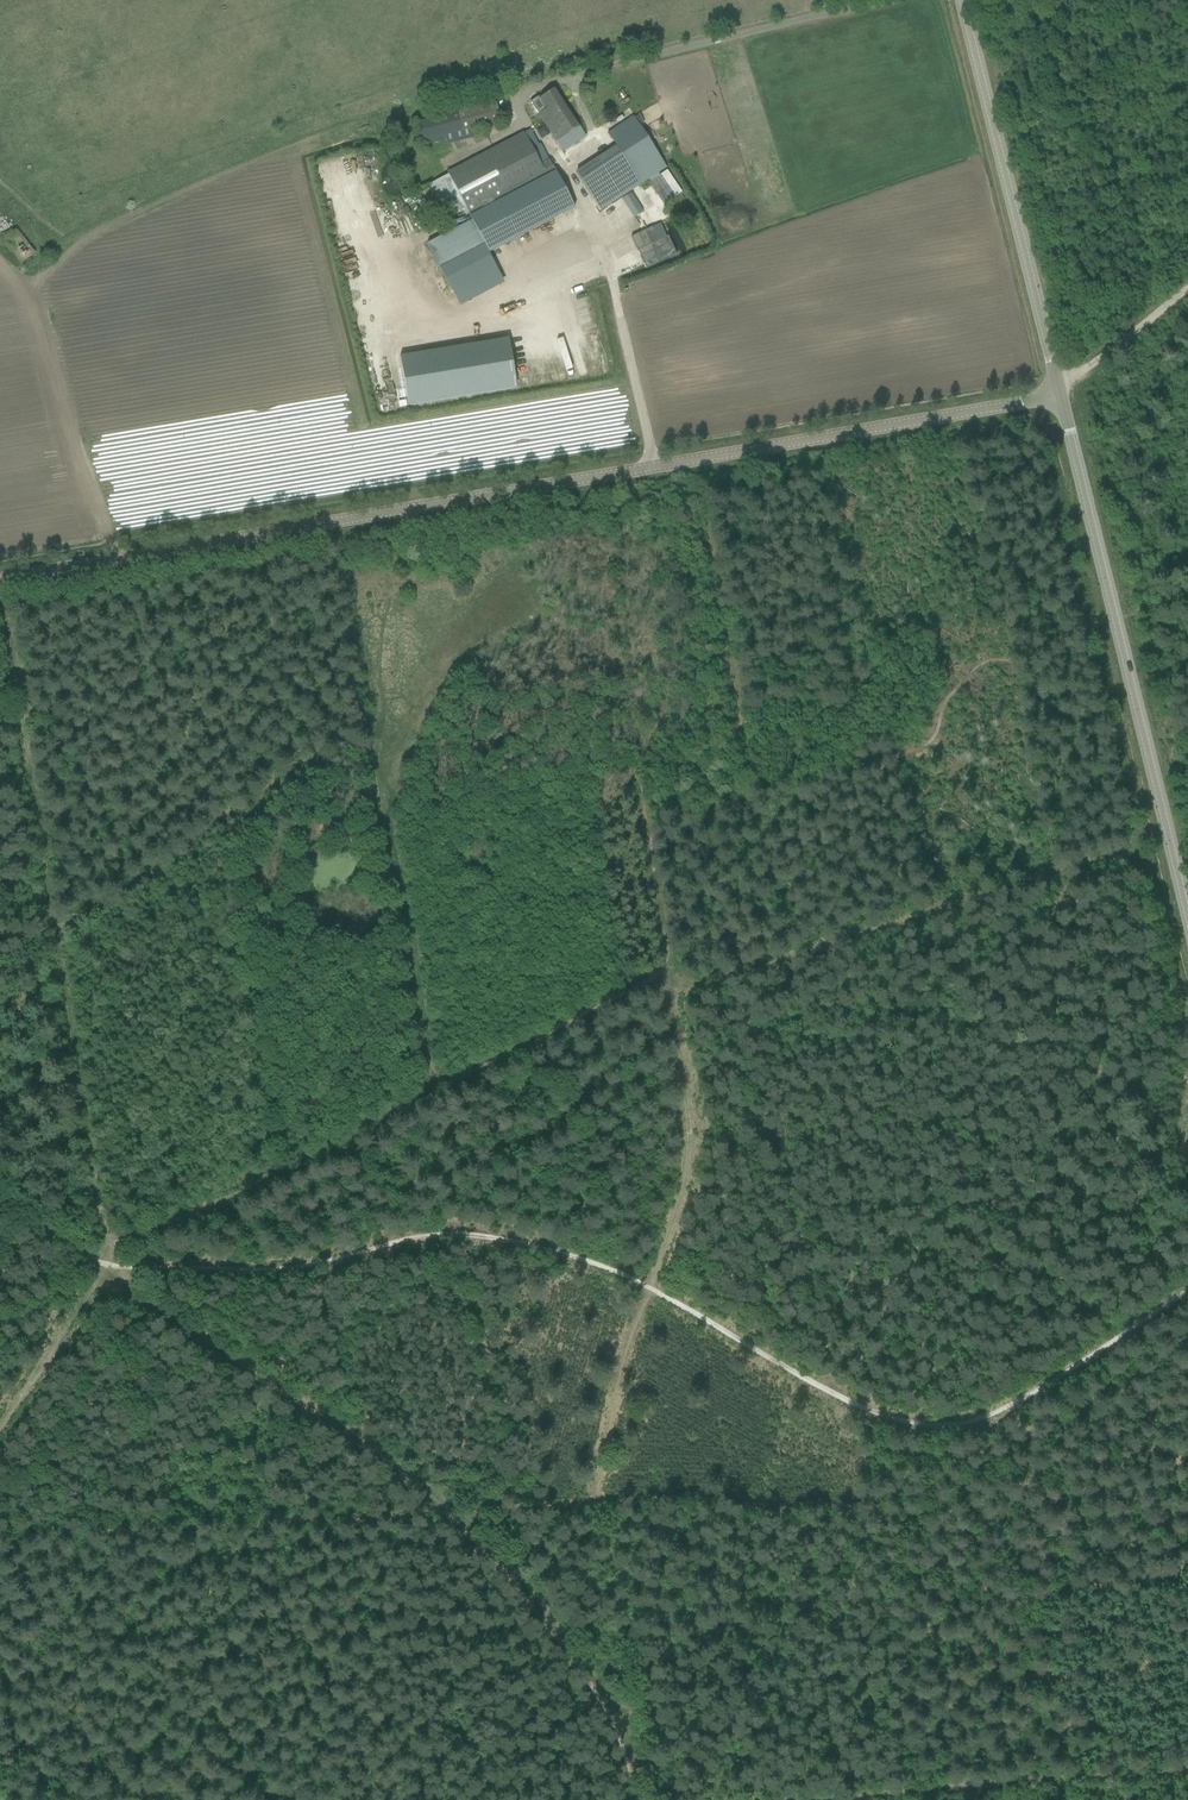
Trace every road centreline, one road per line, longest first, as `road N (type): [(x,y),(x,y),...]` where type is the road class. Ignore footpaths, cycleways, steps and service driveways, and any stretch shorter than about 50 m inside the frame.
road 1 (track): [(1187,1288),(985,1415),(918,1424),(870,1410),(595,1263),(444,1236),(289,1268),(107,1269),(0,1194)]
road 2 (unclassified): [(0,580),(1061,396)]
road 3 (track): [(641,1799),(623,1736),(450,1514),(107,1269)]
road 4 (tertiary): [(1187,913),(1061,396)]
road 5 (track): [(666,977),(1171,844)]
road 6 (track): [(417,108),(319,137),(49,248),(0,204)]
road 7 (track): [(0,1542),(450,1514)]
road 8 (tertiary): [(1061,396),(961,0)]
road 9 (track): [(789,1799),(1187,1770)]
road 10 (track): [(366,734),(434,1093)]
road 11 (track): [(51,921),(107,1269)]
road 12 (unclassified): [(896,0),(570,78)]
road 13 (track): [(116,560),(44,319),(0,258)]
road 14 (track): [(0,620),(51,921)]
road 15 (track): [(434,1093),(666,977)]
road 16 (track): [(329,522),(366,734)]
road 17 (track): [(655,467),(612,275)]
road 18 (track): [(0,1432),(107,1269)]
road 19 (track): [(1061,396),(1068,381),(1187,292)]

